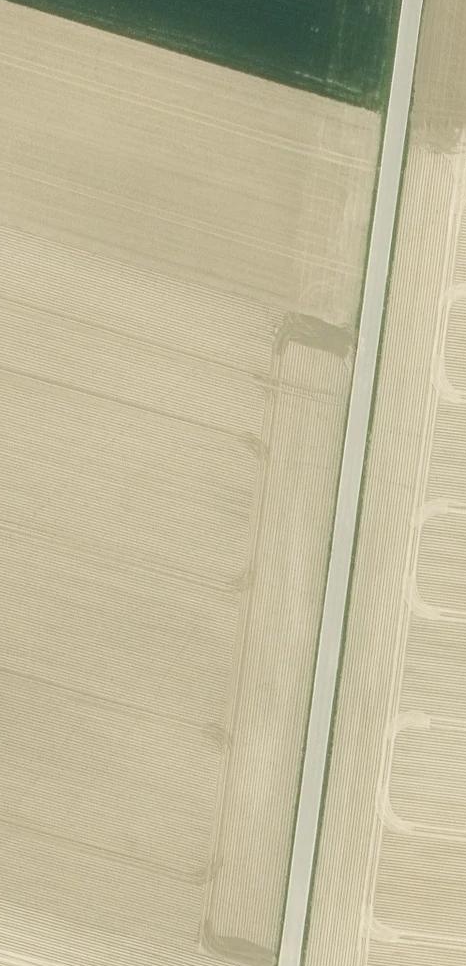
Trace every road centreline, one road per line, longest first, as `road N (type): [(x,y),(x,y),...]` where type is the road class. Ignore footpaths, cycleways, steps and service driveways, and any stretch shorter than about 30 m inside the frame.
road 1 (tertiary): [(413,0),(291,965)]

